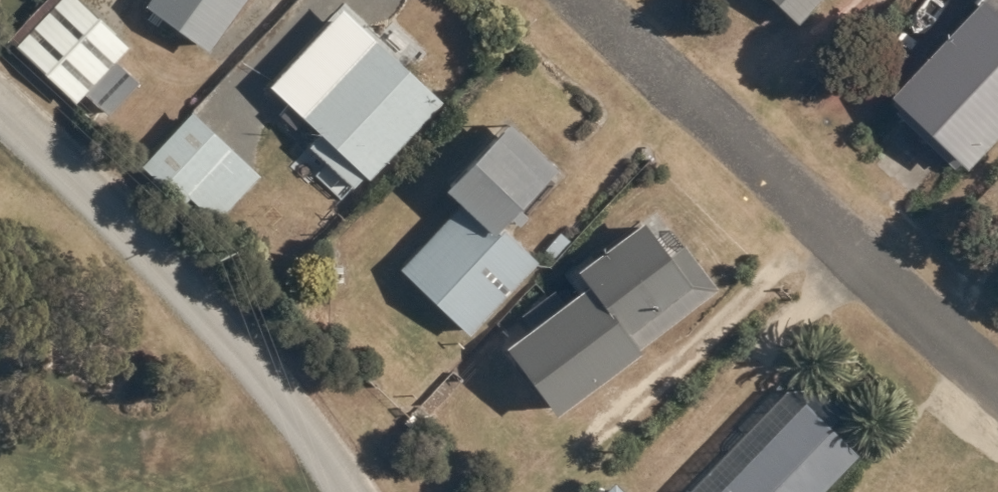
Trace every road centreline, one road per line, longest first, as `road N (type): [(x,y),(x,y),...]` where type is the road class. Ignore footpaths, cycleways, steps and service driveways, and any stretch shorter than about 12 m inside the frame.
road 1 (residential): [(997,383),(945,342),(588,0)]

